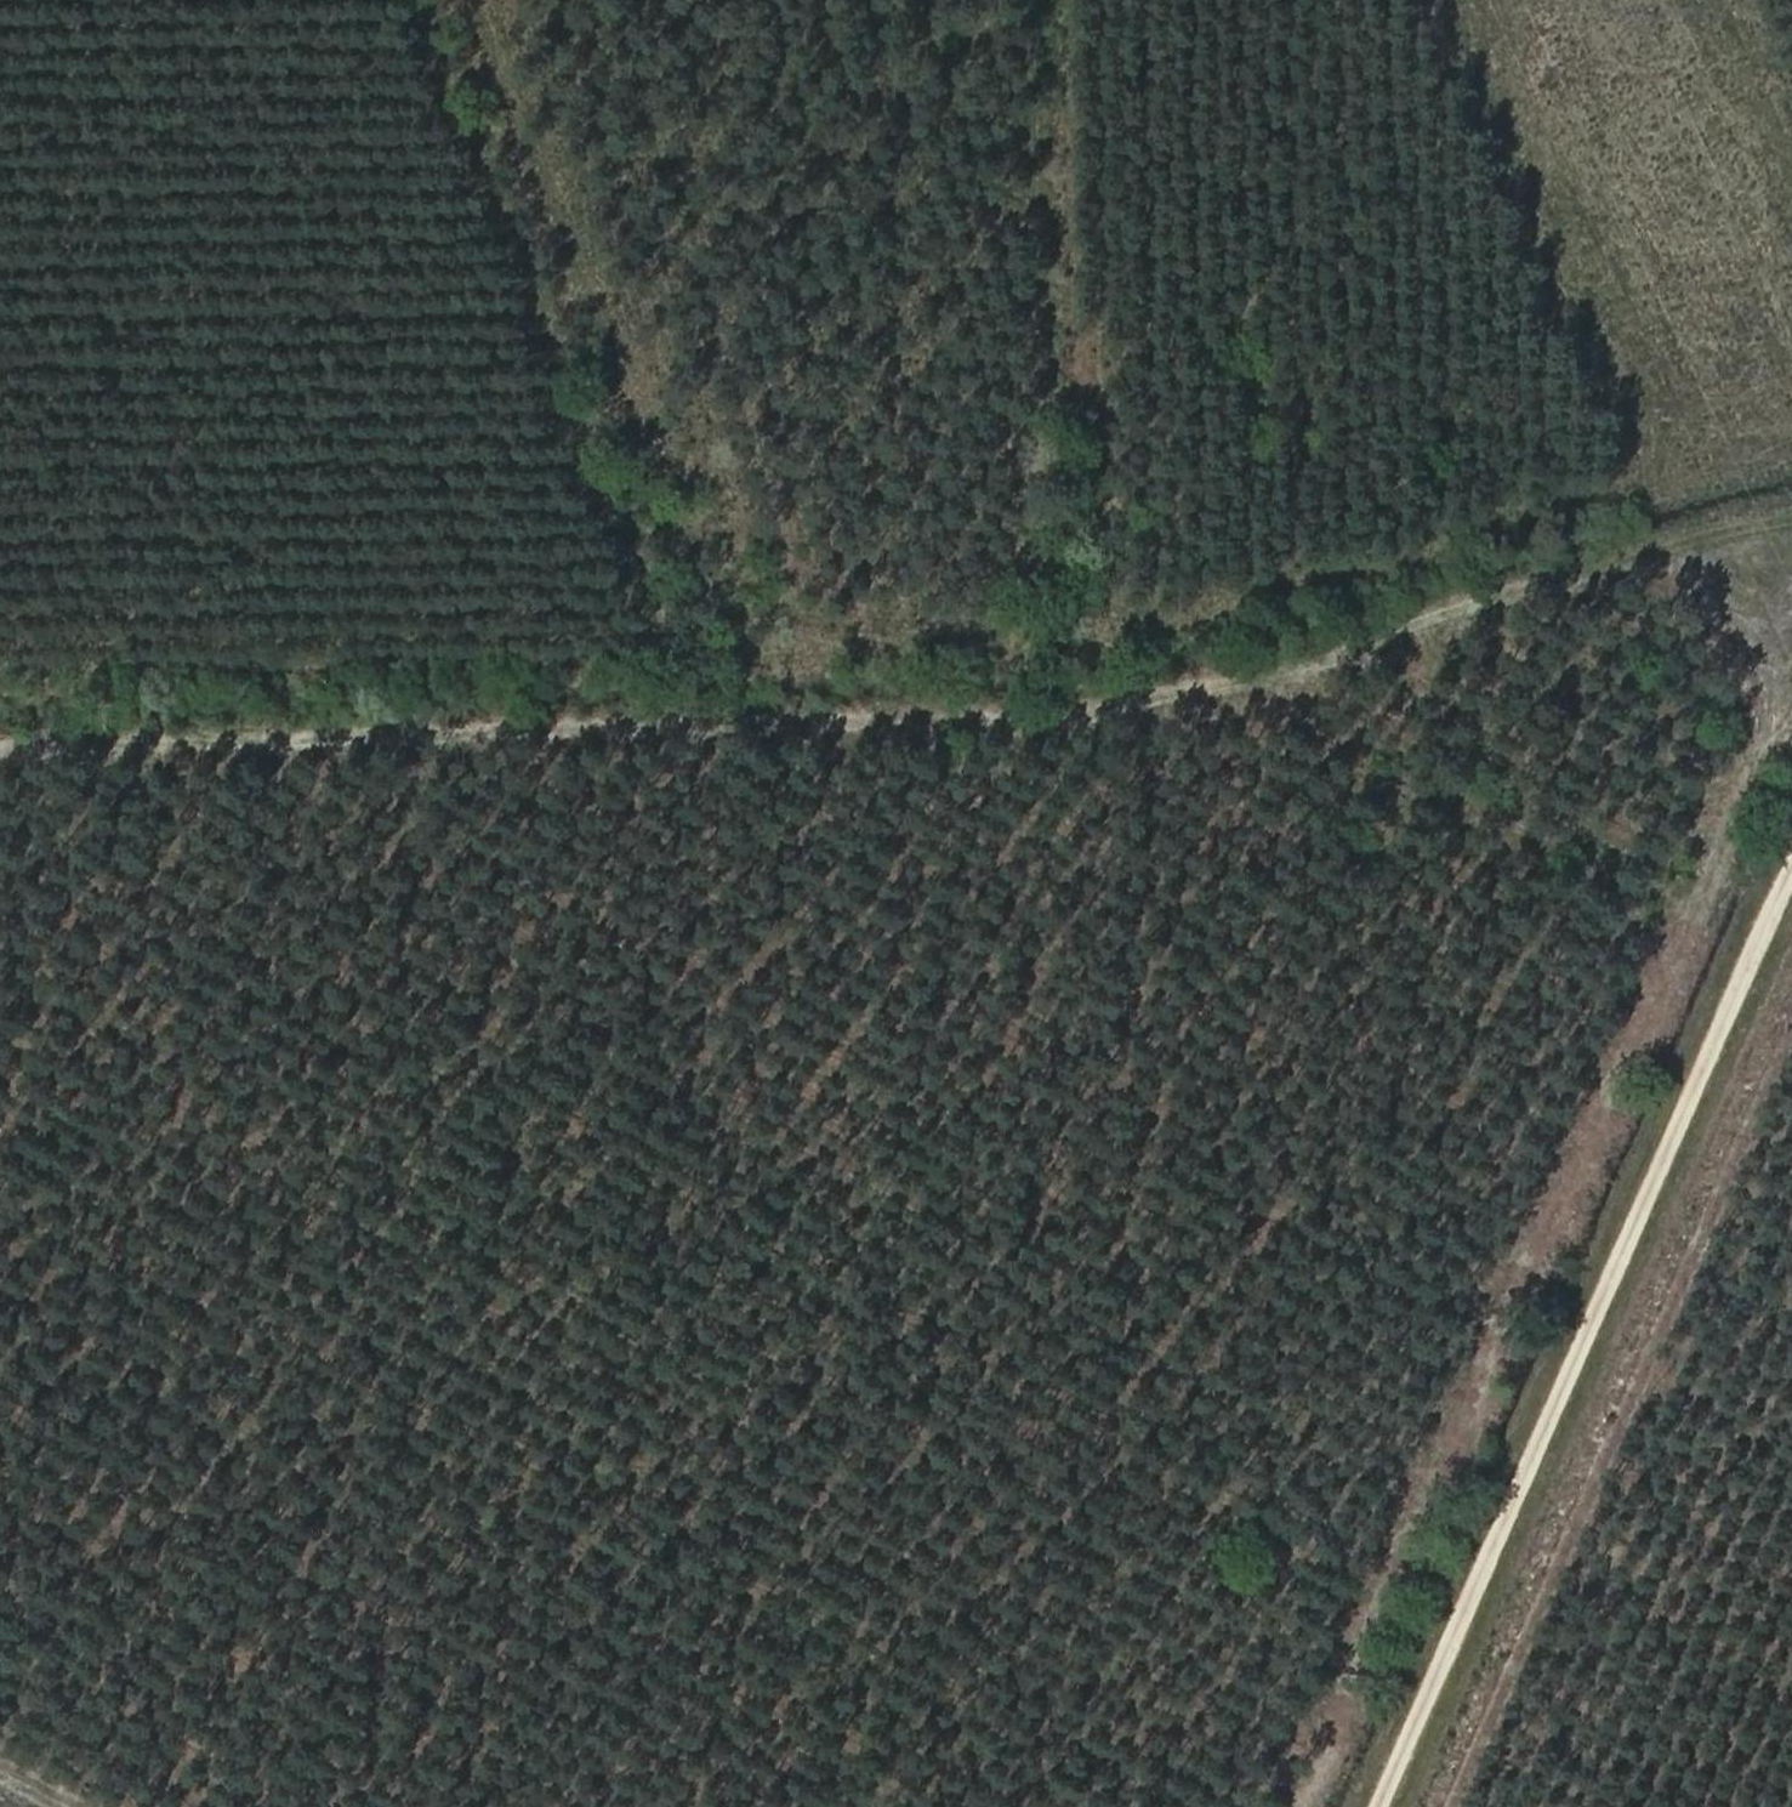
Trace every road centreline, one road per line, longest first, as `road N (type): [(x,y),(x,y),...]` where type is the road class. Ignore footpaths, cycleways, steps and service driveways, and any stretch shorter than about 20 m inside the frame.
road 1 (track): [(1791,939),(1407,1806)]

